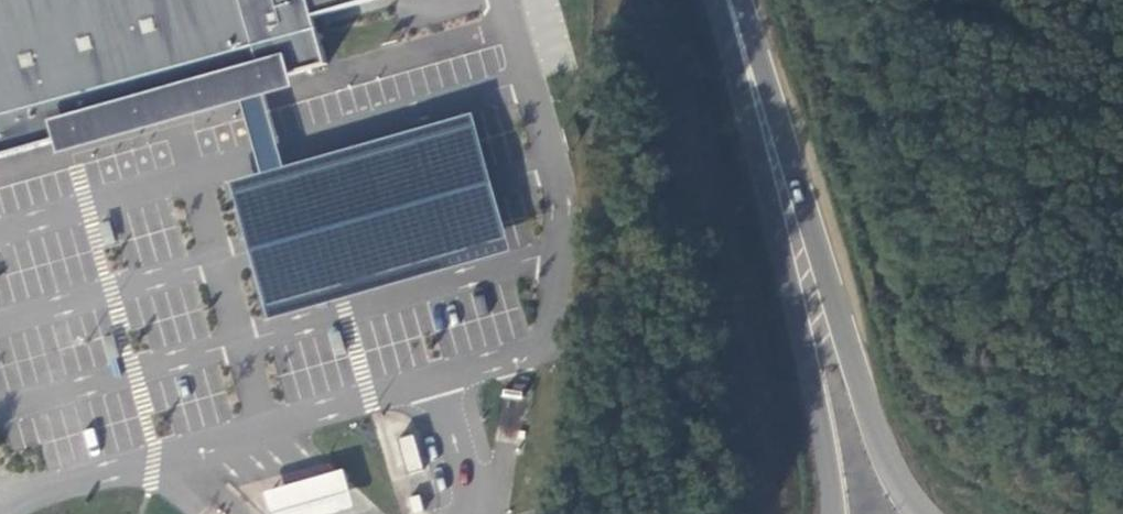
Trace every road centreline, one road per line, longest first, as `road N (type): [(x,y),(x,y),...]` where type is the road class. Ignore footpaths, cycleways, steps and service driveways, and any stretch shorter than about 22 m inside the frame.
road 1 (secondary): [(921,513),(871,429),(731,0)]
road 2 (secondary): [(726,0),(823,449),(830,513)]

